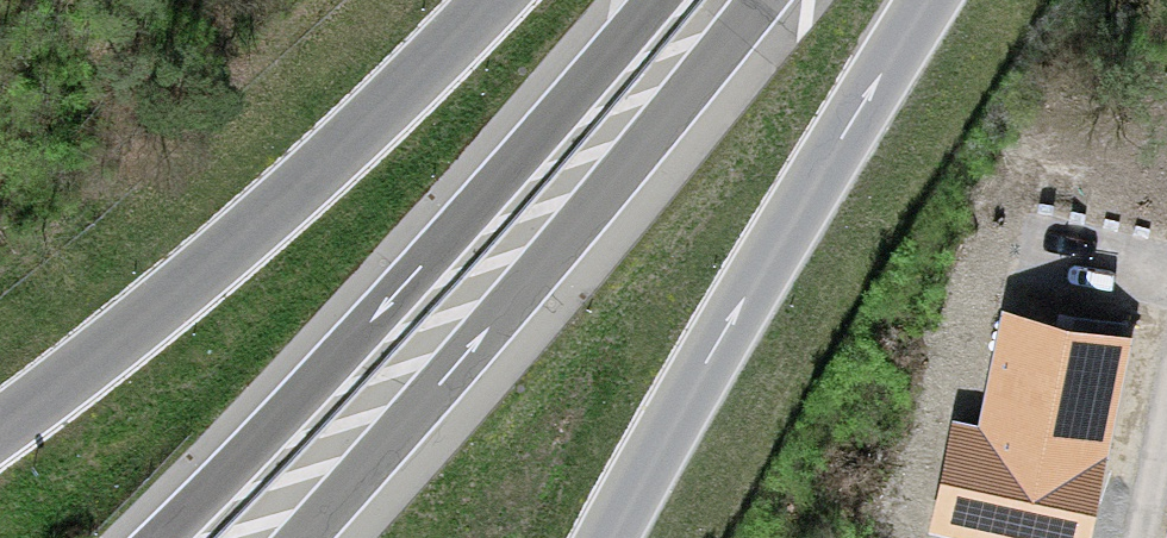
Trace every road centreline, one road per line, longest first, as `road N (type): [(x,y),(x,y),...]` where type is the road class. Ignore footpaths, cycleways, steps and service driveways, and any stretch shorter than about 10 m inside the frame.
road 1 (trunk): [(658,0),(447,245),(168,537)]
road 2 (trunk): [(305,537),(757,0)]
road 3 (trunk): [(502,0),(289,210),(0,438)]
road 4 (trunk): [(621,537),(756,281),(932,0)]

